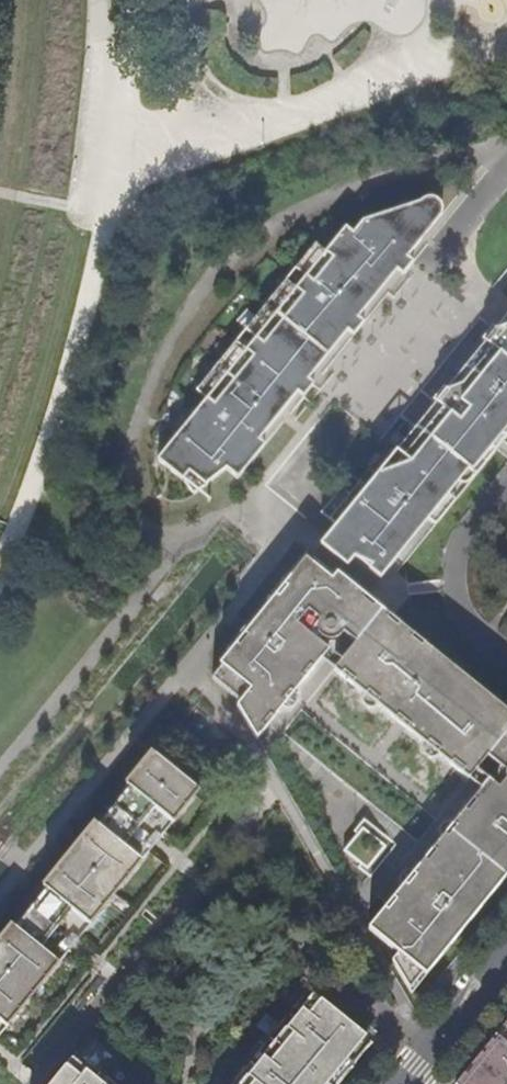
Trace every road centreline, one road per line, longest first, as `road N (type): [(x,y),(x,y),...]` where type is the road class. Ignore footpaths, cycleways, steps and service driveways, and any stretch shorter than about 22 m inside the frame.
road 1 (unclassified): [(506,657),(467,624),(452,584),(462,540),(506,482)]
road 2 (residential): [(506,962),(409,1083)]
road 3 (unclassified): [(506,167),(429,268)]

